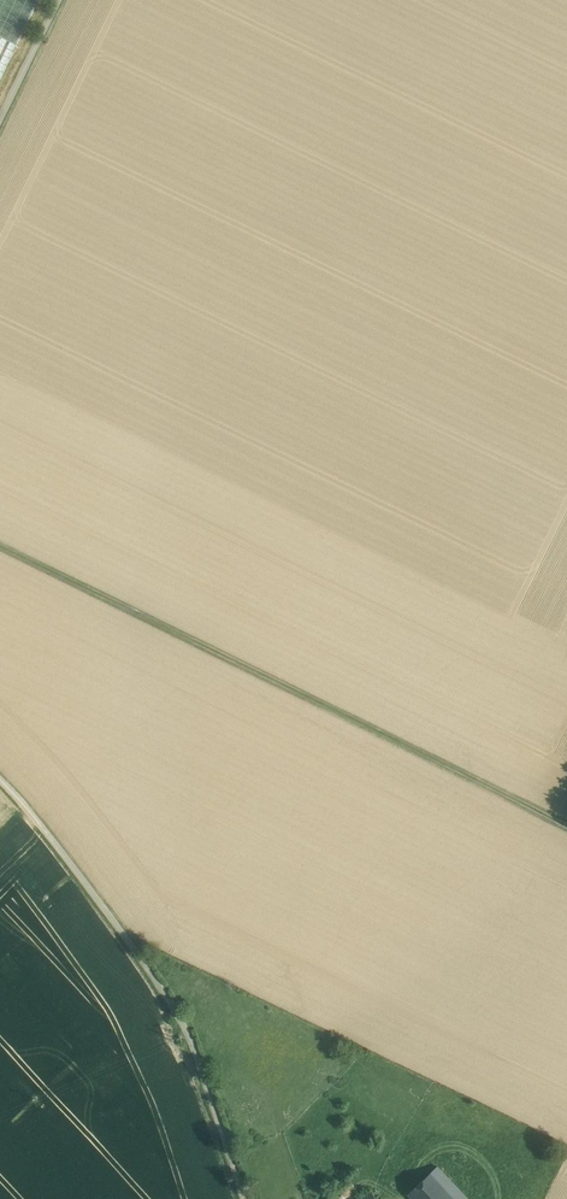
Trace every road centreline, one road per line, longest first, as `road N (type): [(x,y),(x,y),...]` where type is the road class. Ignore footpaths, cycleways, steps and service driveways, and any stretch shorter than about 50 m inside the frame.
road 1 (unclassified): [(0,779),(165,995),(192,1047),(243,1198)]
road 2 (unclassified): [(58,0),(0,118)]

